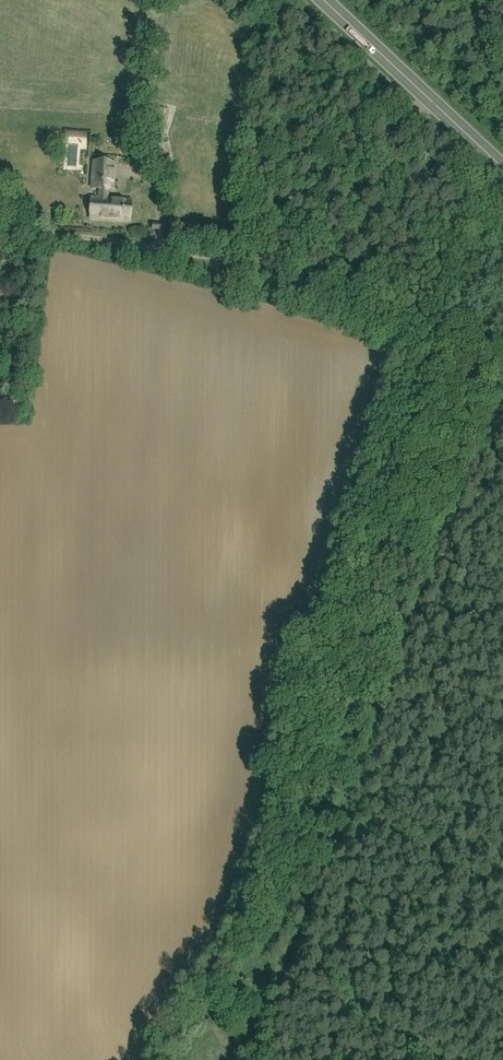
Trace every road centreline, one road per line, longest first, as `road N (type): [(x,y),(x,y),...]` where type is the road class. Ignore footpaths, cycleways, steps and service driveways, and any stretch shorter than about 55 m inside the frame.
road 1 (primary): [(325,0),(502,167)]

